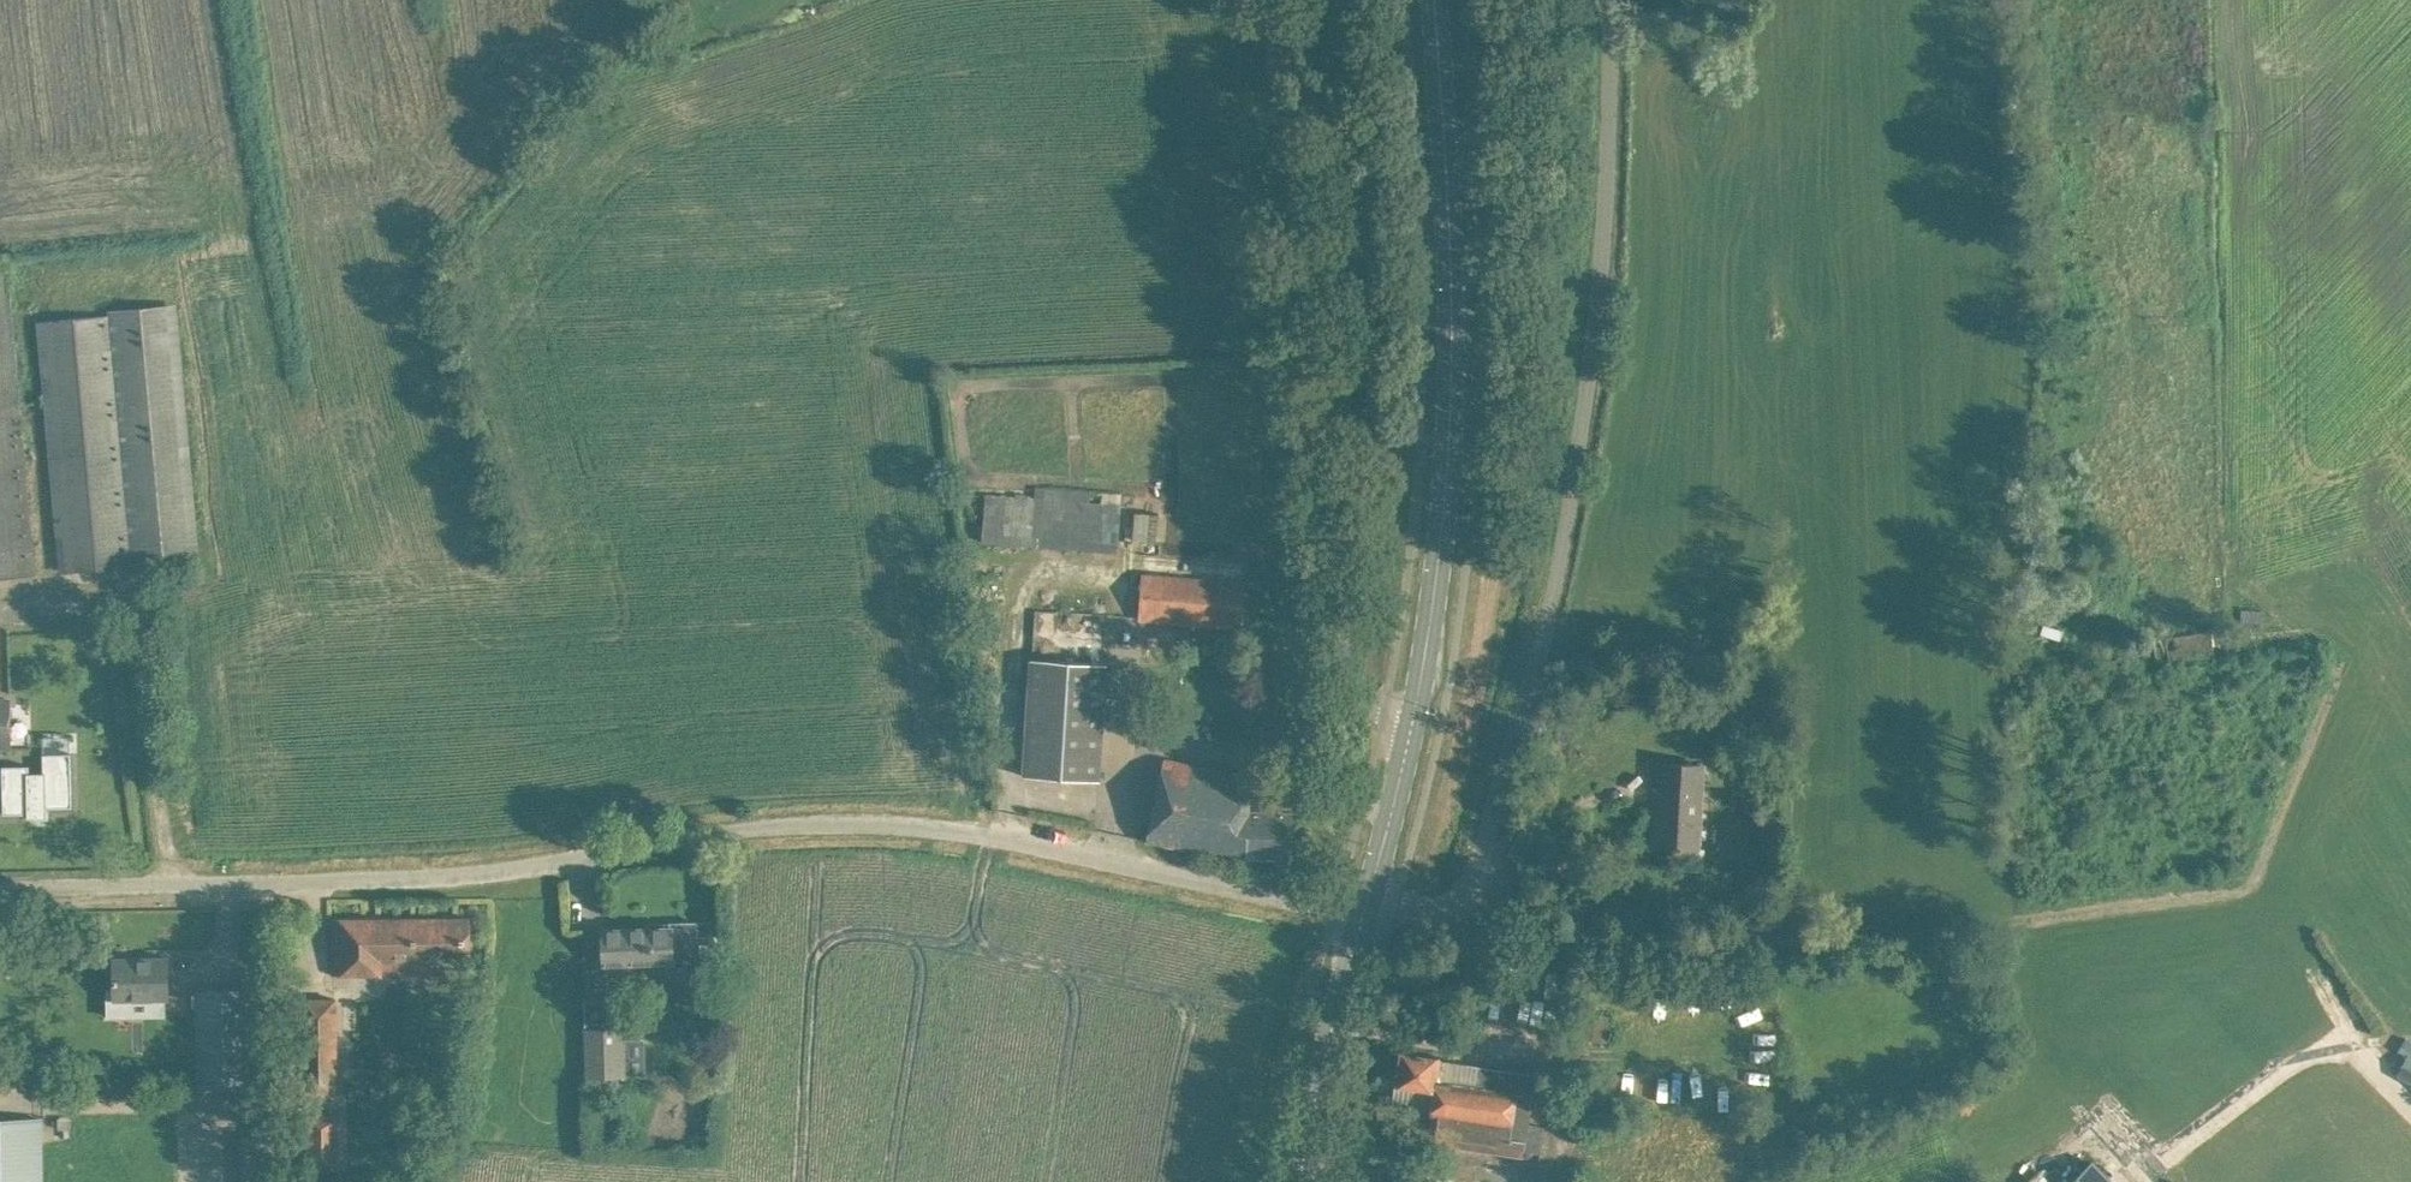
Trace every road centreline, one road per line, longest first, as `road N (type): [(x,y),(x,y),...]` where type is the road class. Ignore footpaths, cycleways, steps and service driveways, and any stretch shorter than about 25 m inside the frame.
road 1 (unclassified): [(1365,909),(1000,838),(861,824),(779,826),(464,873),(0,888)]
road 2 (track): [(1487,919),(1760,942),(2235,895),(2259,873),(2340,662)]
road 3 (unclassified): [(1451,914),(1474,874),(1559,579),(1606,223),(1613,0)]
road 4 (unclassified): [(1271,0),(1348,654),(1360,686),(1412,727)]
road 5 (tertiary): [(1412,727),(1444,507),(1451,372),(1434,0)]
road 6 (tertiary): [(1300,1181),(1365,909)]
road 7 (tertiary): [(1365,909),(1412,727)]

